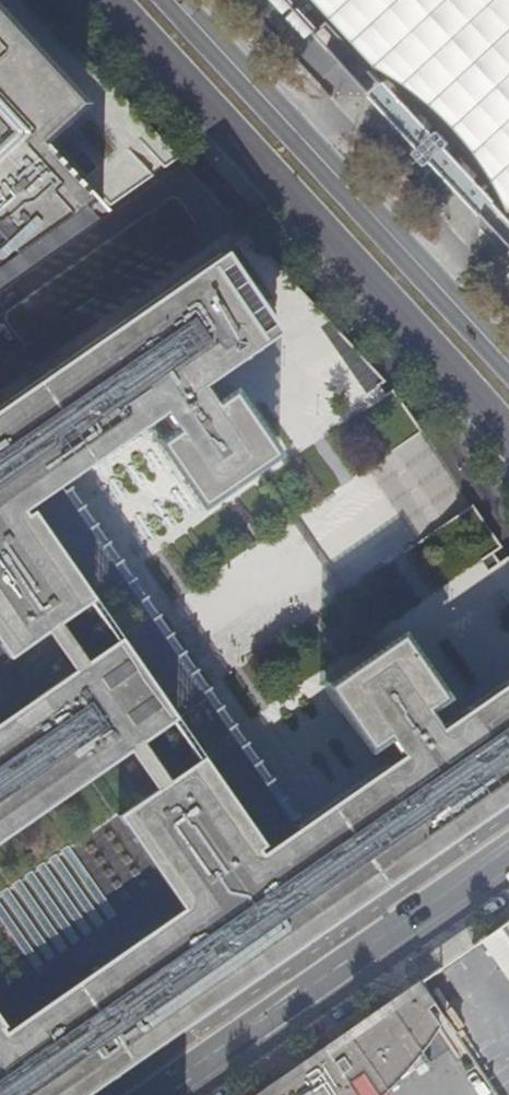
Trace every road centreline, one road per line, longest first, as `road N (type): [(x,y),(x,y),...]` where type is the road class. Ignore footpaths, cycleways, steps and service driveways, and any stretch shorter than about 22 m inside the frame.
road 1 (residential): [(0,308),(181,181),(221,225),(2,377)]
road 2 (primary): [(176,0),(508,361)]
road 3 (secondary): [(171,1094),(508,865)]

